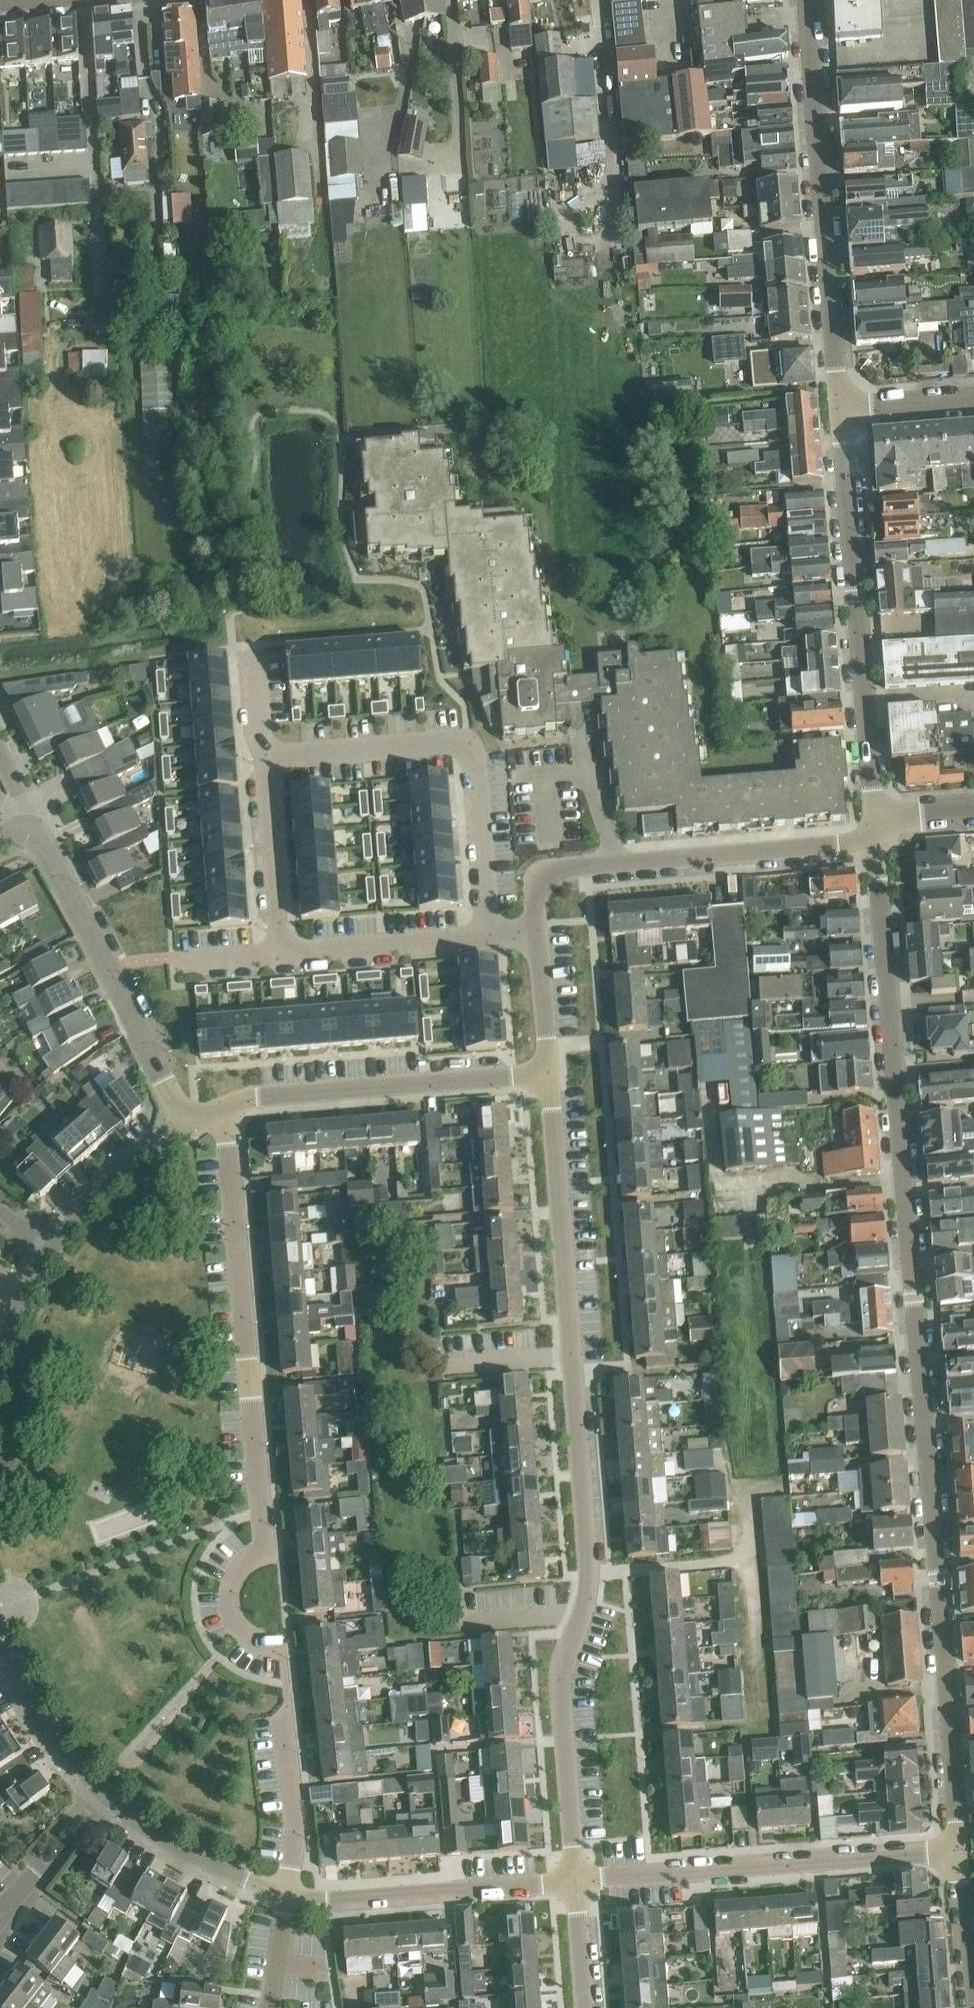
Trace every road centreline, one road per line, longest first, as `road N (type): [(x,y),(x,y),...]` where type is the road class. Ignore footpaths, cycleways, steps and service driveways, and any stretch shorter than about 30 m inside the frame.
road 1 (residential): [(959,1849),(876,843)]
road 2 (residential): [(576,1880),(562,1673),(588,1573),(550,1072)]
road 3 (residential): [(282,1646),(247,1634),(231,1598),(241,1567),(266,1550),(228,1146),(217,1109)]
road 4 (residential): [(874,817),(839,407)]
road 5 (residential): [(839,407),(806,0)]
road 6 (residential): [(264,757),(440,742),(467,750),(489,938)]
road 7 (residential): [(538,934),(535,896),(551,871),(876,843)]
road 8 (residential): [(576,1880),(959,1849)]
road 9 (residential): [(189,1126),(43,844),(28,832)]
road 10 (residential): [(217,1109),(261,1096),(550,1072)]
road 11 (residential): [(287,1892),(332,1901),(576,1880)]
road 12 (residential): [(287,1892),(186,1852),(103,1791)]
road 13 (residential): [(489,938),(280,955)]
road 14 (residential): [(264,757),(280,955)]
road 15 (residential): [(103,1791),(39,1713),(0,1636)]
road 16 (residential): [(52,1249),(115,1179),(189,1126)]
road 17 (residential): [(287,1892),(297,1828),(283,1715)]
road 18 (residential): [(970,2007),(959,1849)]
road 19 (residential): [(5,1912),(103,1791)]
road 20 (residential): [(550,1072),(538,934)]
road 21 (residential): [(839,407),(973,397)]
road 22 (residential): [(586,2007),(576,1880)]

